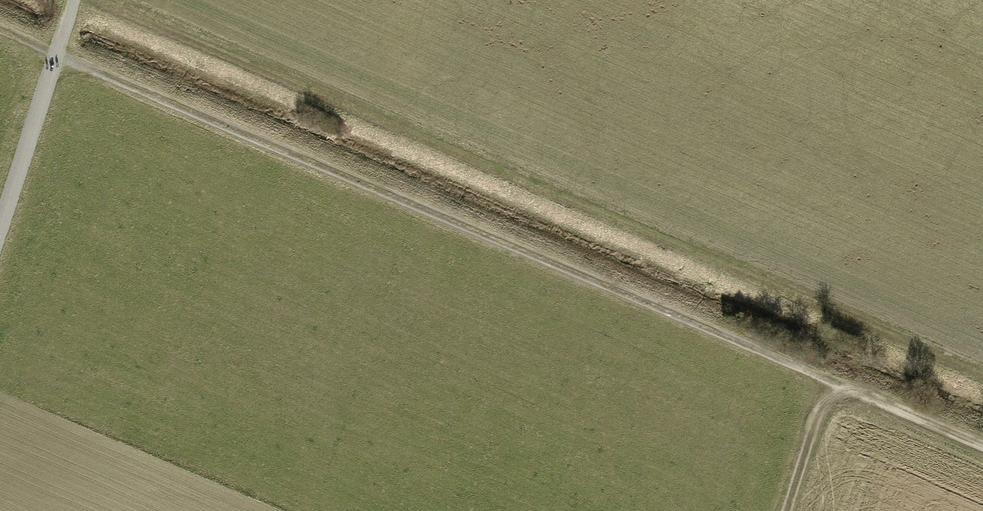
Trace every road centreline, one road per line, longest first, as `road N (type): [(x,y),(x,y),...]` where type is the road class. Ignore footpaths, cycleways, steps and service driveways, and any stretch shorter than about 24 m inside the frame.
road 1 (track): [(0,37),(982,451)]
road 2 (track): [(0,226),(54,59)]
road 3 (track): [(789,510),(830,386)]

